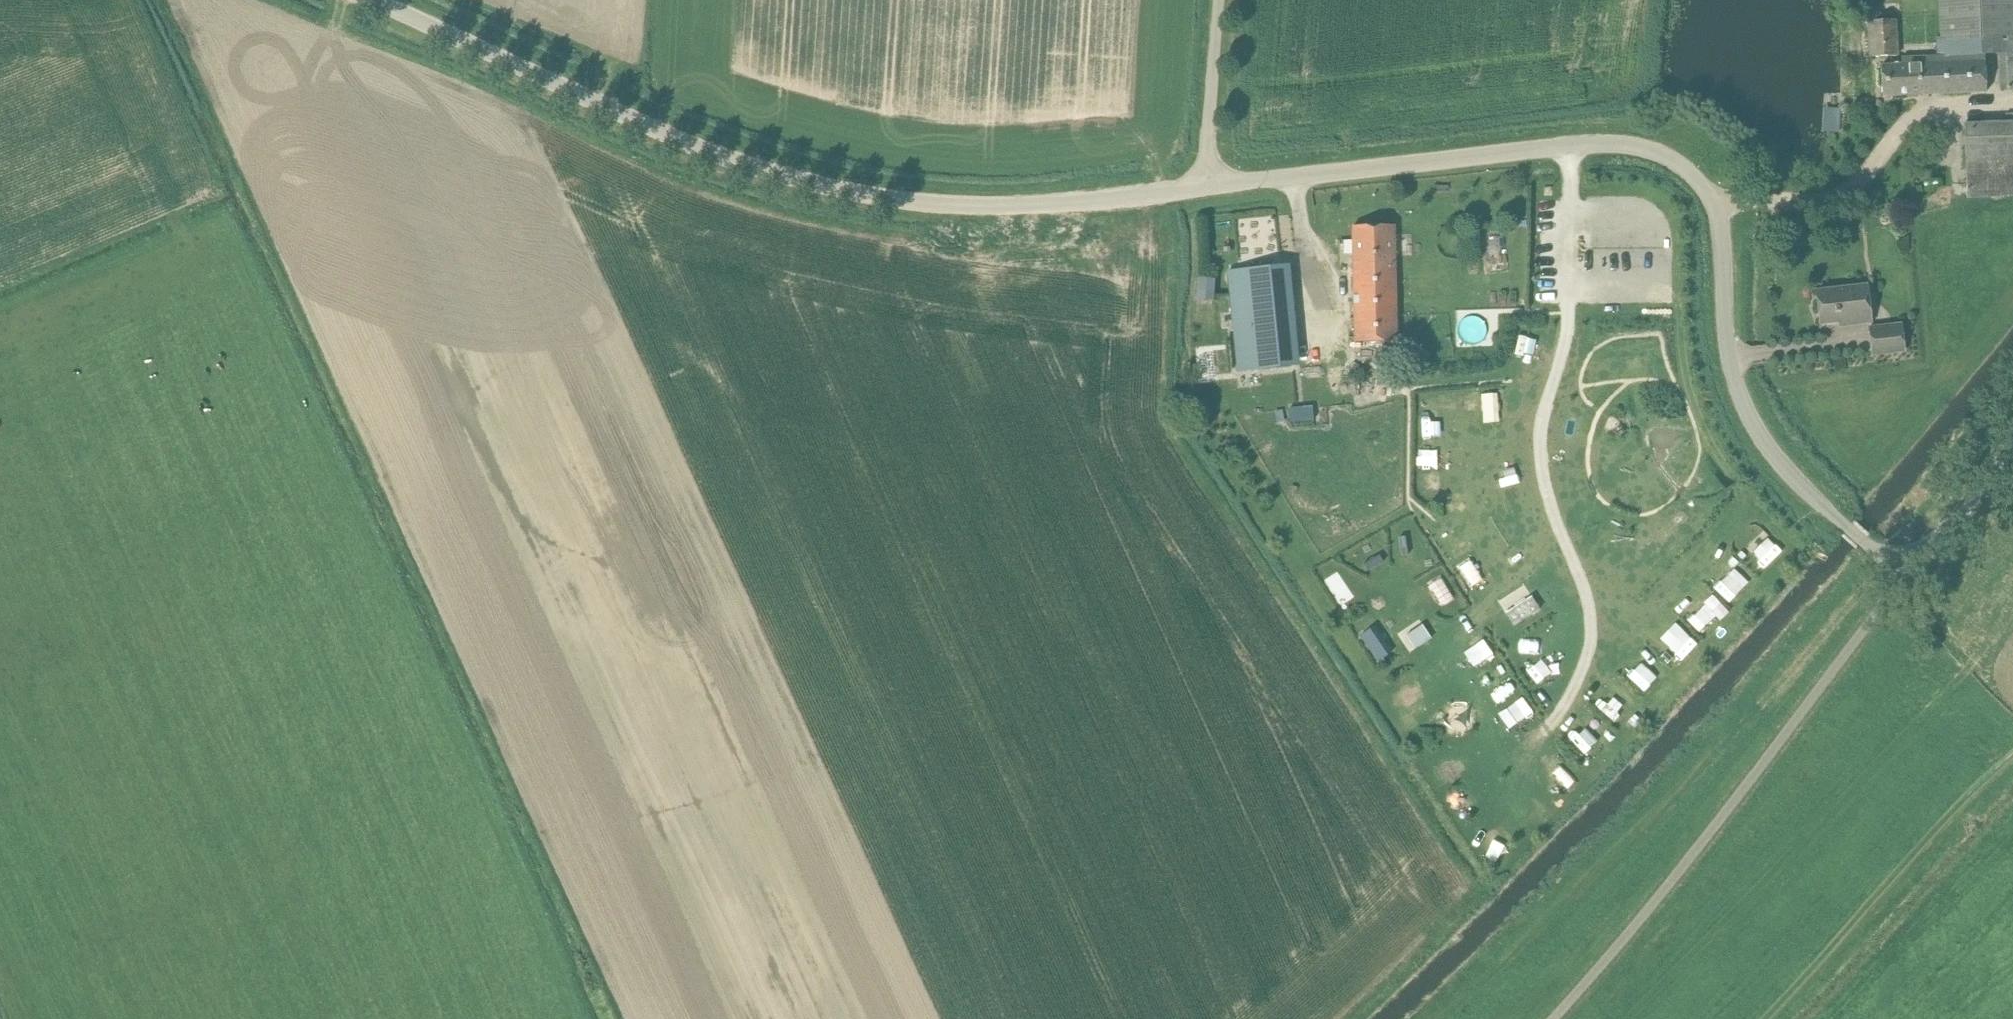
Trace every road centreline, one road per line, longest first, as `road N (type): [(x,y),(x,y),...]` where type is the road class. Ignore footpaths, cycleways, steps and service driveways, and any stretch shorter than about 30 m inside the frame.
road 1 (unclassified): [(1907,556),(1865,541),(1765,438),(1735,380),(1716,224),(1703,189),(1661,153),(1598,141),(1202,191)]
road 2 (unclassified): [(1202,191),(923,207),(793,185),(353,0)]
road 3 (unclassified): [(1202,191),(1218,0)]
road 4 (unclassified): [(1907,556),(1951,525),(2012,438)]

